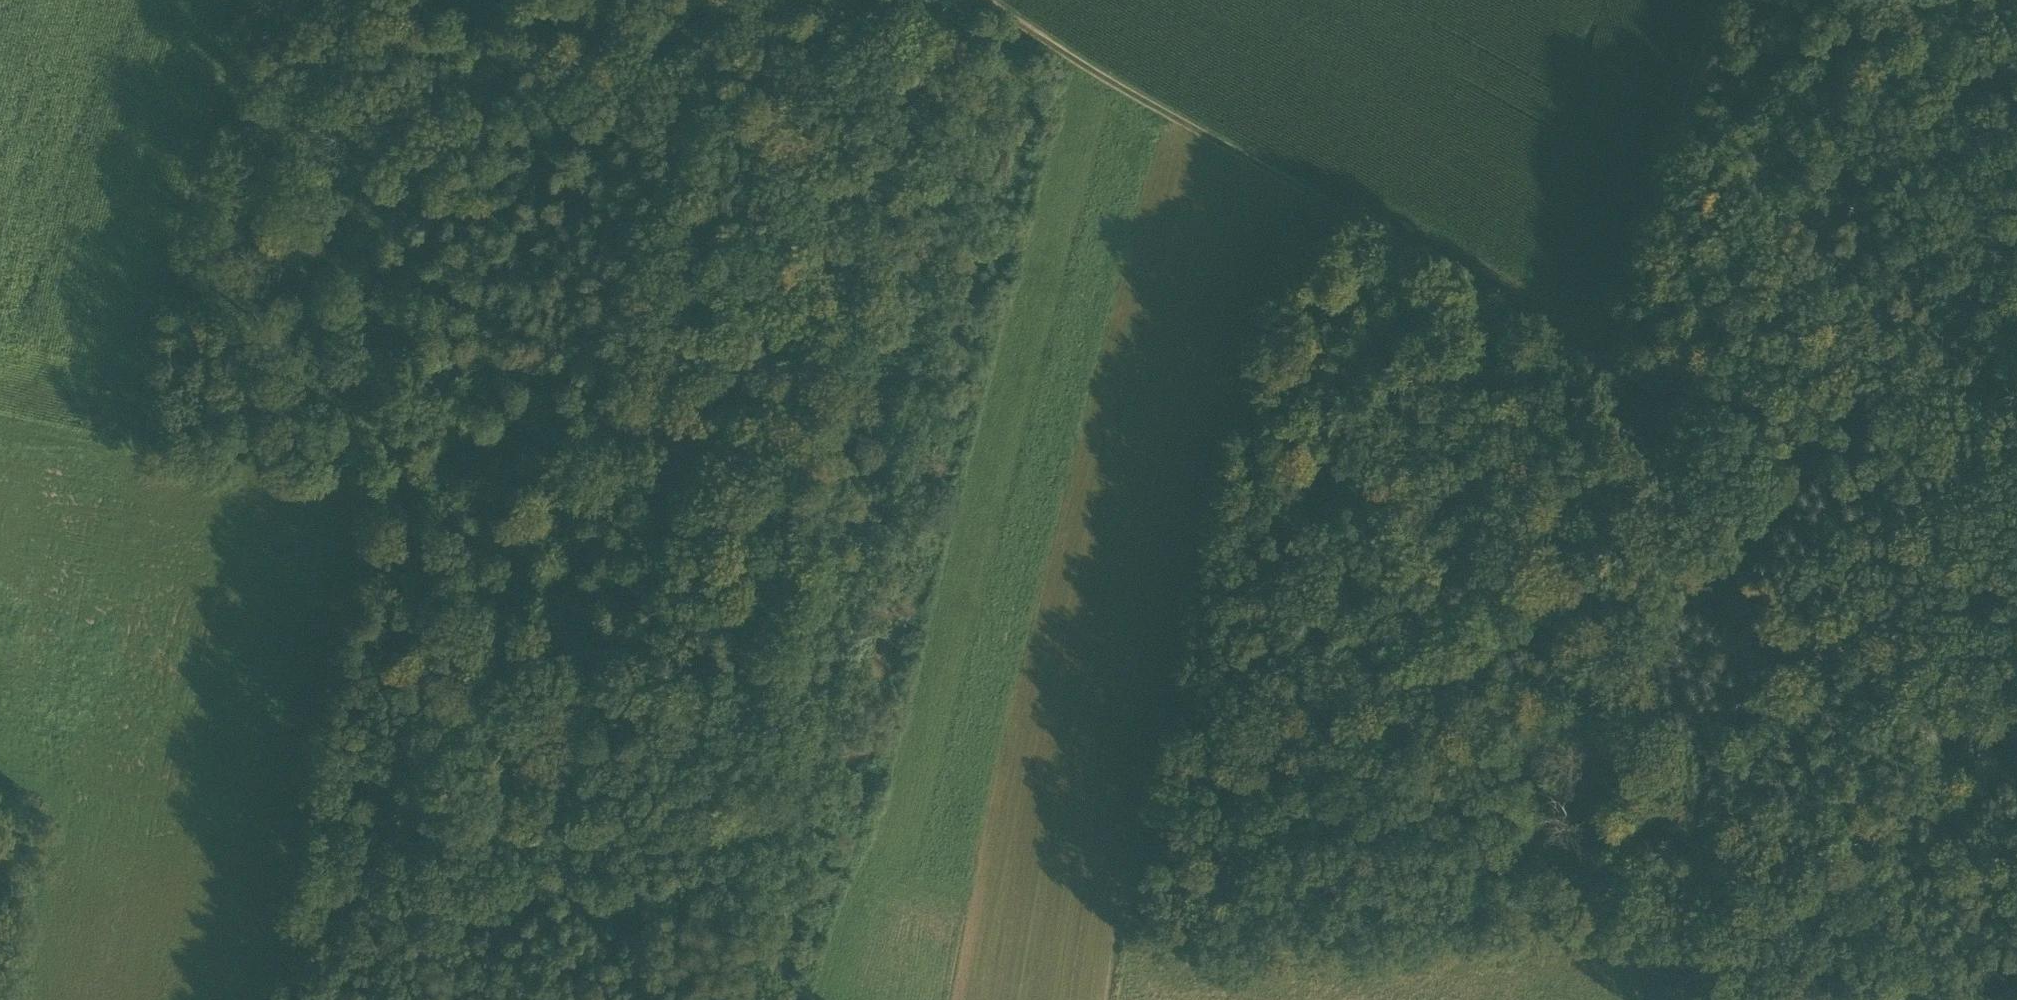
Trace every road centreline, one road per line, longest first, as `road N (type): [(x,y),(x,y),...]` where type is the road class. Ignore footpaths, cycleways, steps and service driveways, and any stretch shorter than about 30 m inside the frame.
road 1 (track): [(519,0),(267,999)]
road 2 (track): [(978,0),(1073,63),(1425,260),(1616,383)]
road 3 (track): [(1616,383),(1897,409),(2016,460)]
road 4 (track): [(1616,383),(1719,0)]

